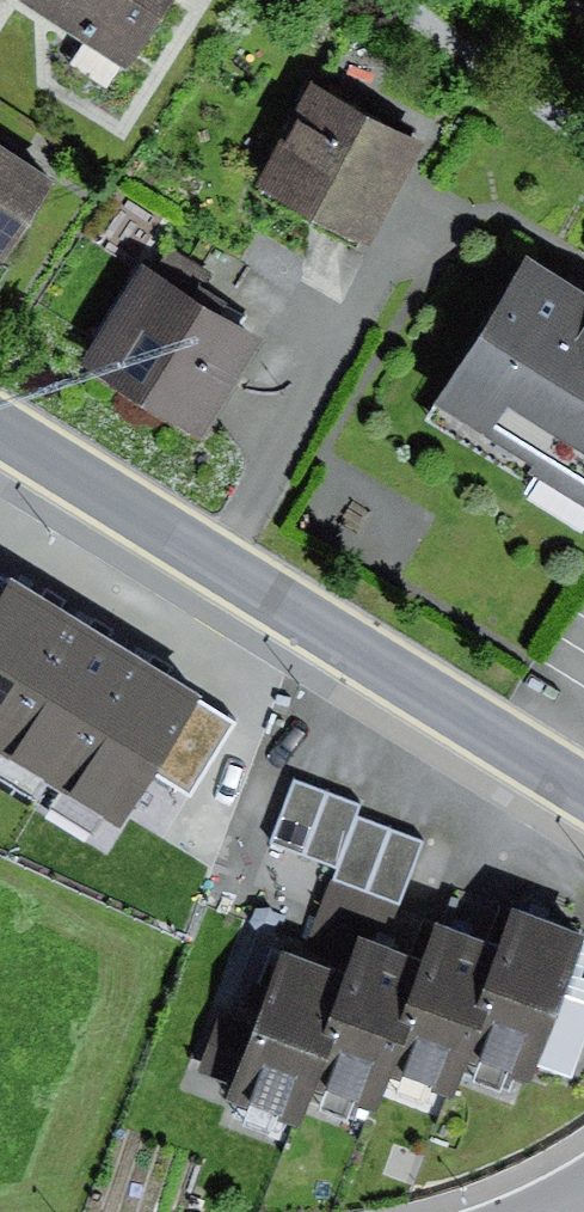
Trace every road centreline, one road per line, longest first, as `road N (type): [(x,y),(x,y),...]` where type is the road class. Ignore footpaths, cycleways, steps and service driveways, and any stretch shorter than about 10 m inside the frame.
road 1 (residential): [(0,431),(583,794)]

